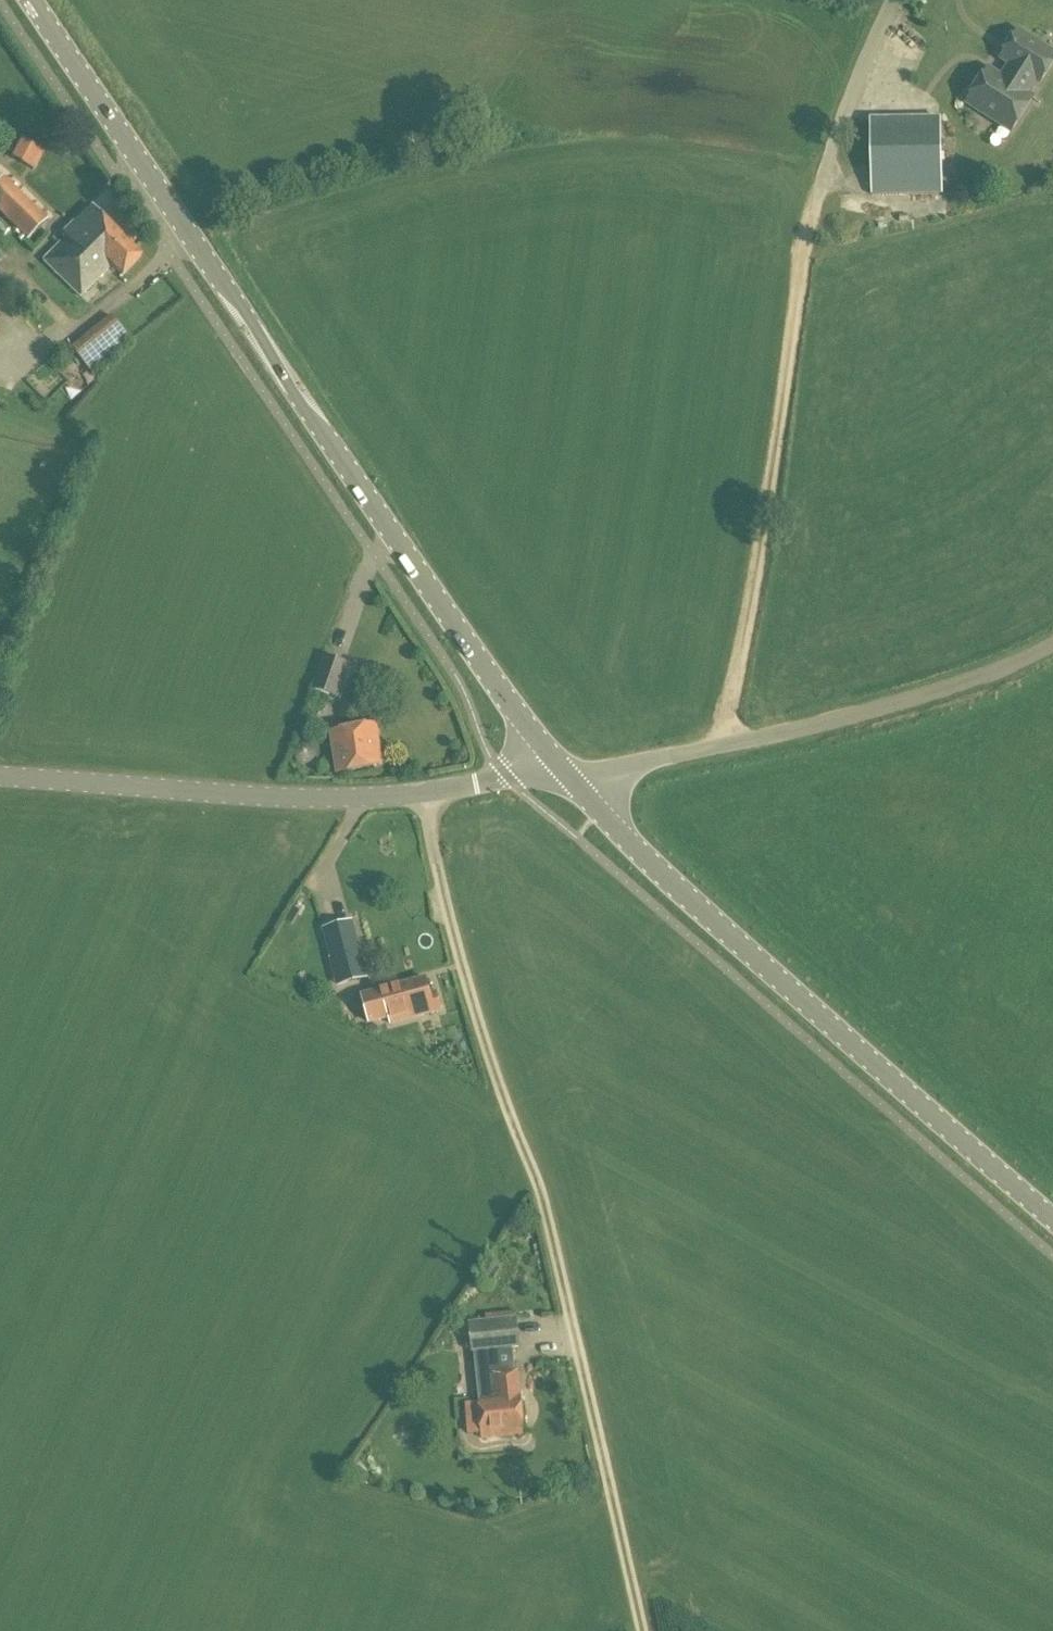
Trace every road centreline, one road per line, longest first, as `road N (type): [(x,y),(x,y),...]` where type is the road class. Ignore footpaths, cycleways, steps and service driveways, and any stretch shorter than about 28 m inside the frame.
road 1 (tertiary): [(555,762),(378,518),(29,0)]
road 2 (track): [(643,1630),(540,1191),(469,993),(422,790)]
road 3 (tertiary): [(1052,1221),(645,858),(591,799)]
road 4 (tertiary): [(0,778),(255,801),(422,790),(555,762)]
road 5 (track): [(814,214),(723,744)]
road 6 (unclassified): [(591,799),(655,760),(886,703),(1052,640)]
road 7 (unclassified): [(814,214),(849,97),(892,0)]

